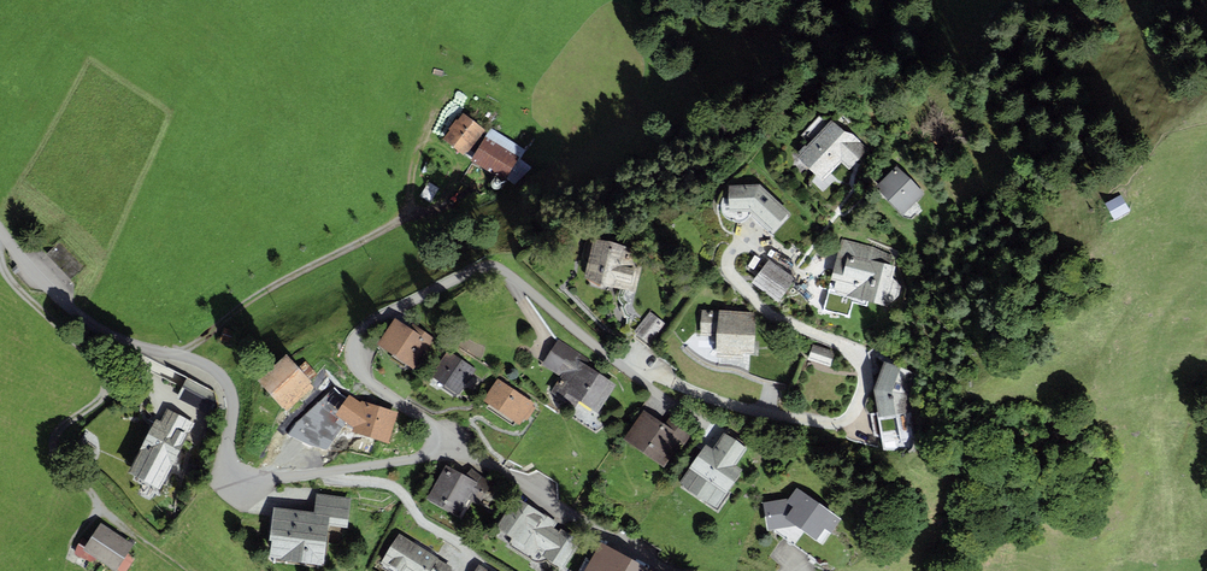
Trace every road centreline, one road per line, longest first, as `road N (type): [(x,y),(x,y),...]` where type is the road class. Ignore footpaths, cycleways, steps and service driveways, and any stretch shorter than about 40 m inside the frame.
road 1 (residential): [(430,422),(371,385),(354,349),(386,312),(489,265),(628,366),(766,412),(832,424),(851,418),(867,387),(864,370),(848,349),(770,315),(729,269),(739,245)]
road 2 (residential): [(0,230),(81,319),(141,349),(217,372),(230,392),(227,452),(238,471),(271,477),(417,458)]
road 3 (track): [(179,355),(290,277),(438,208),(460,166)]
road 4 (track): [(0,259),(25,297),(109,377),(101,400),(56,439),(66,469),(95,500)]
road 5 (residential): [(487,462),(668,570)]

